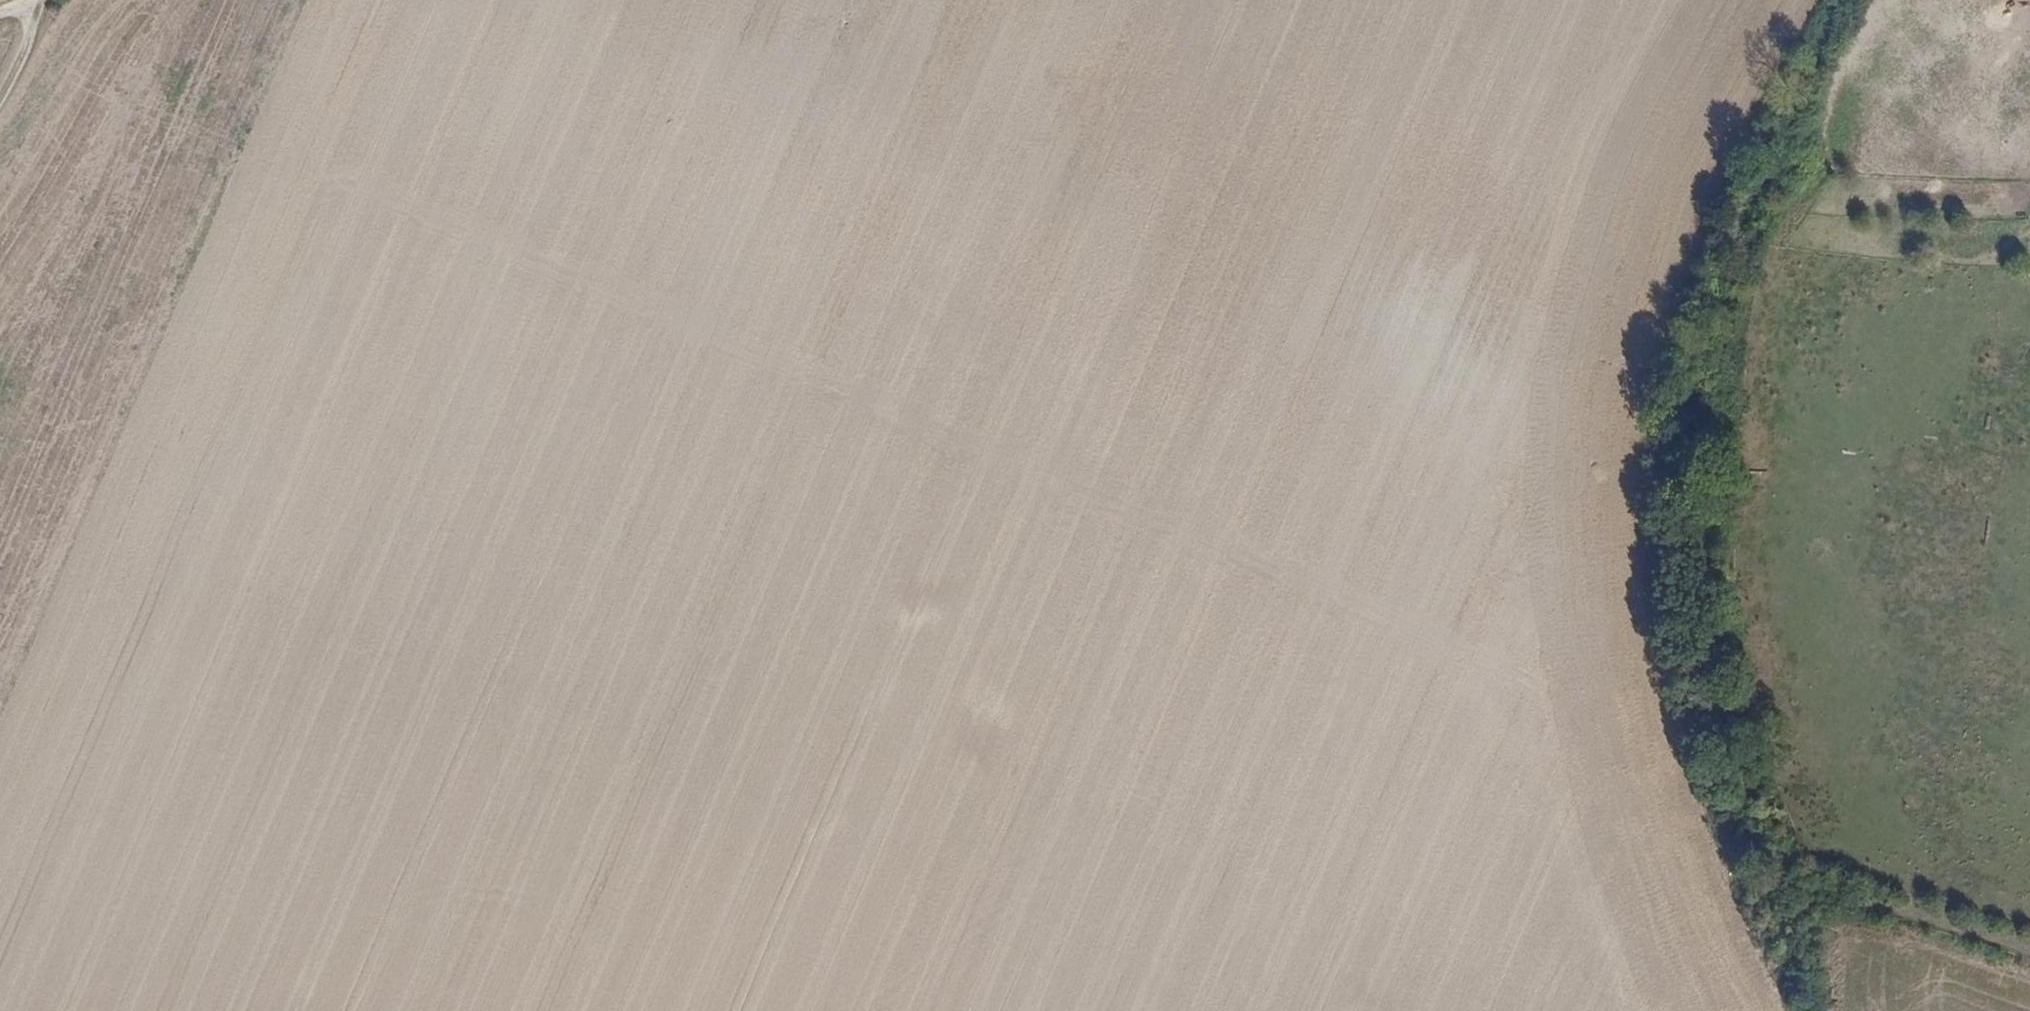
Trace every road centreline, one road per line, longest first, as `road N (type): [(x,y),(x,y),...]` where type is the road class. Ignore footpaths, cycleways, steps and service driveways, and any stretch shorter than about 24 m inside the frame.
road 1 (track): [(1816,1010),(1707,686),(1678,483),(1690,376),(1758,178),(1843,0)]

